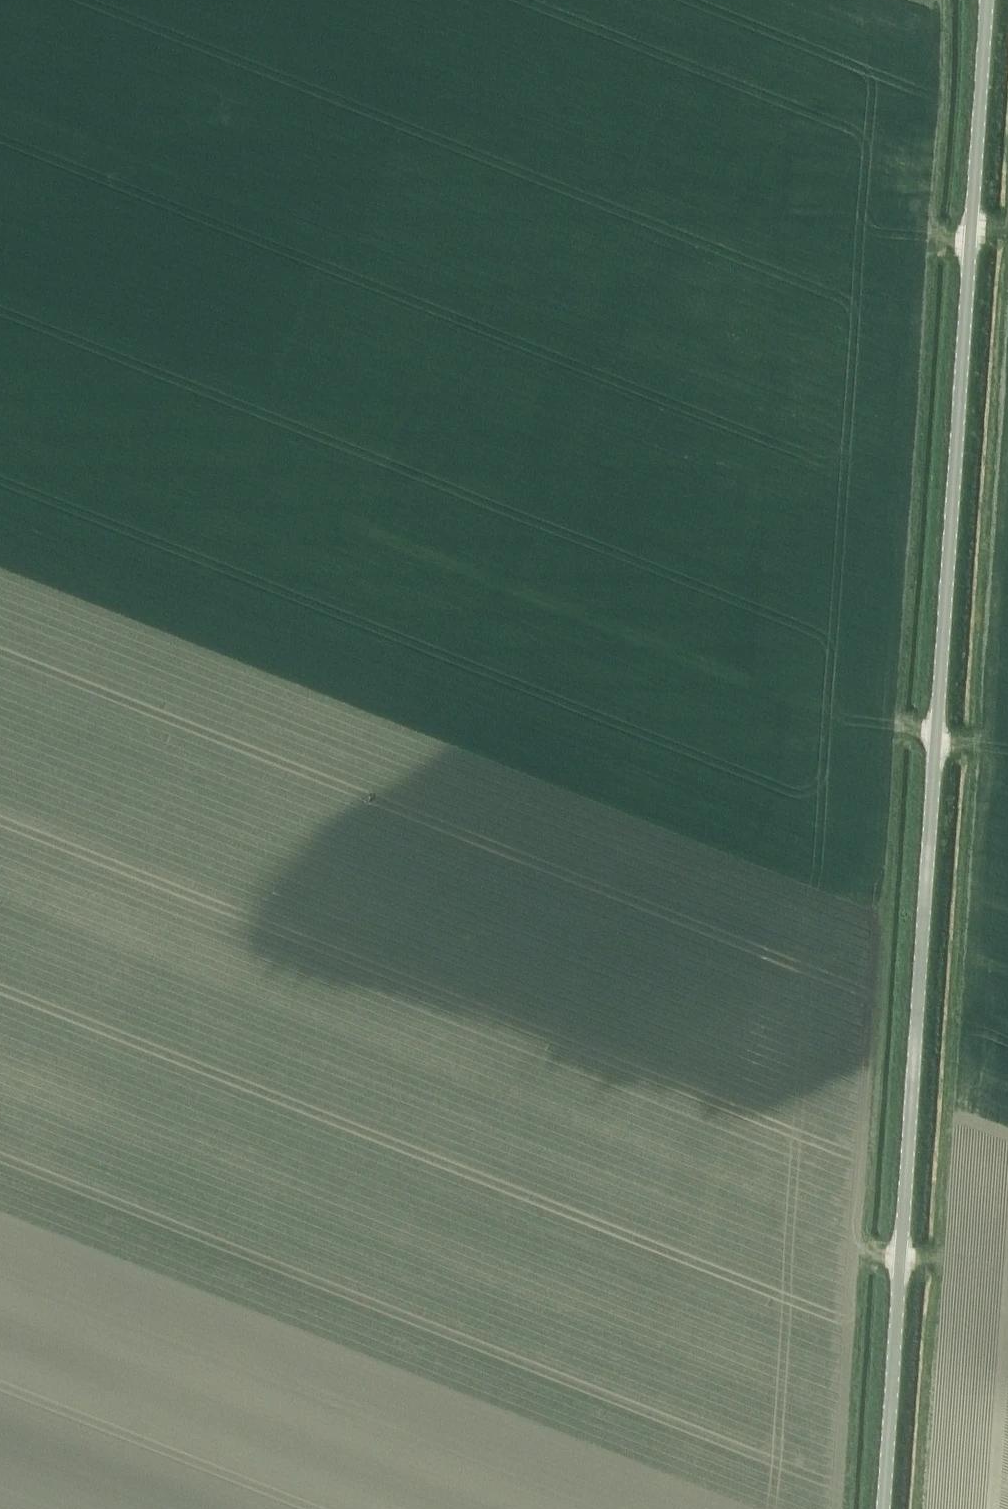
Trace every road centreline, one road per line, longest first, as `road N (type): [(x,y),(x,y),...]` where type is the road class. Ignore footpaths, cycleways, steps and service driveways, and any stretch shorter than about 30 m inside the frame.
road 1 (unclassified): [(885,1508),(987,0)]
road 2 (track): [(944,0),(939,235),(971,250)]

